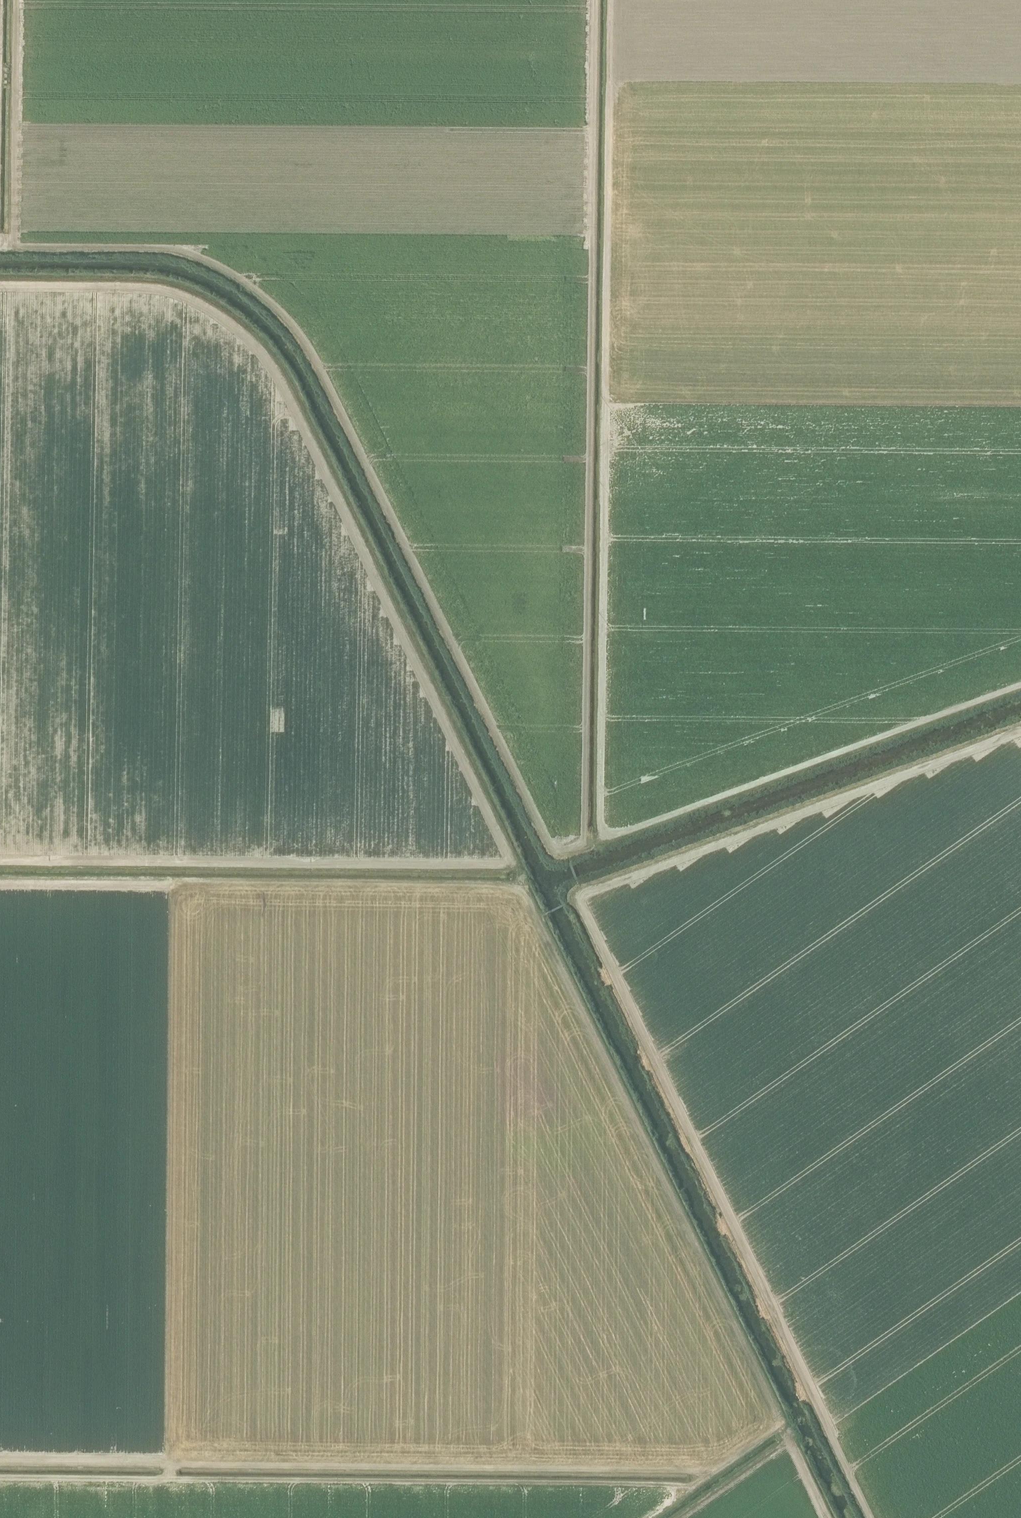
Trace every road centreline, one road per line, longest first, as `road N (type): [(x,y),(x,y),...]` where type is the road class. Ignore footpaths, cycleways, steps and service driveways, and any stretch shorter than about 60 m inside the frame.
road 1 (track): [(679,1485),(0,1478)]

